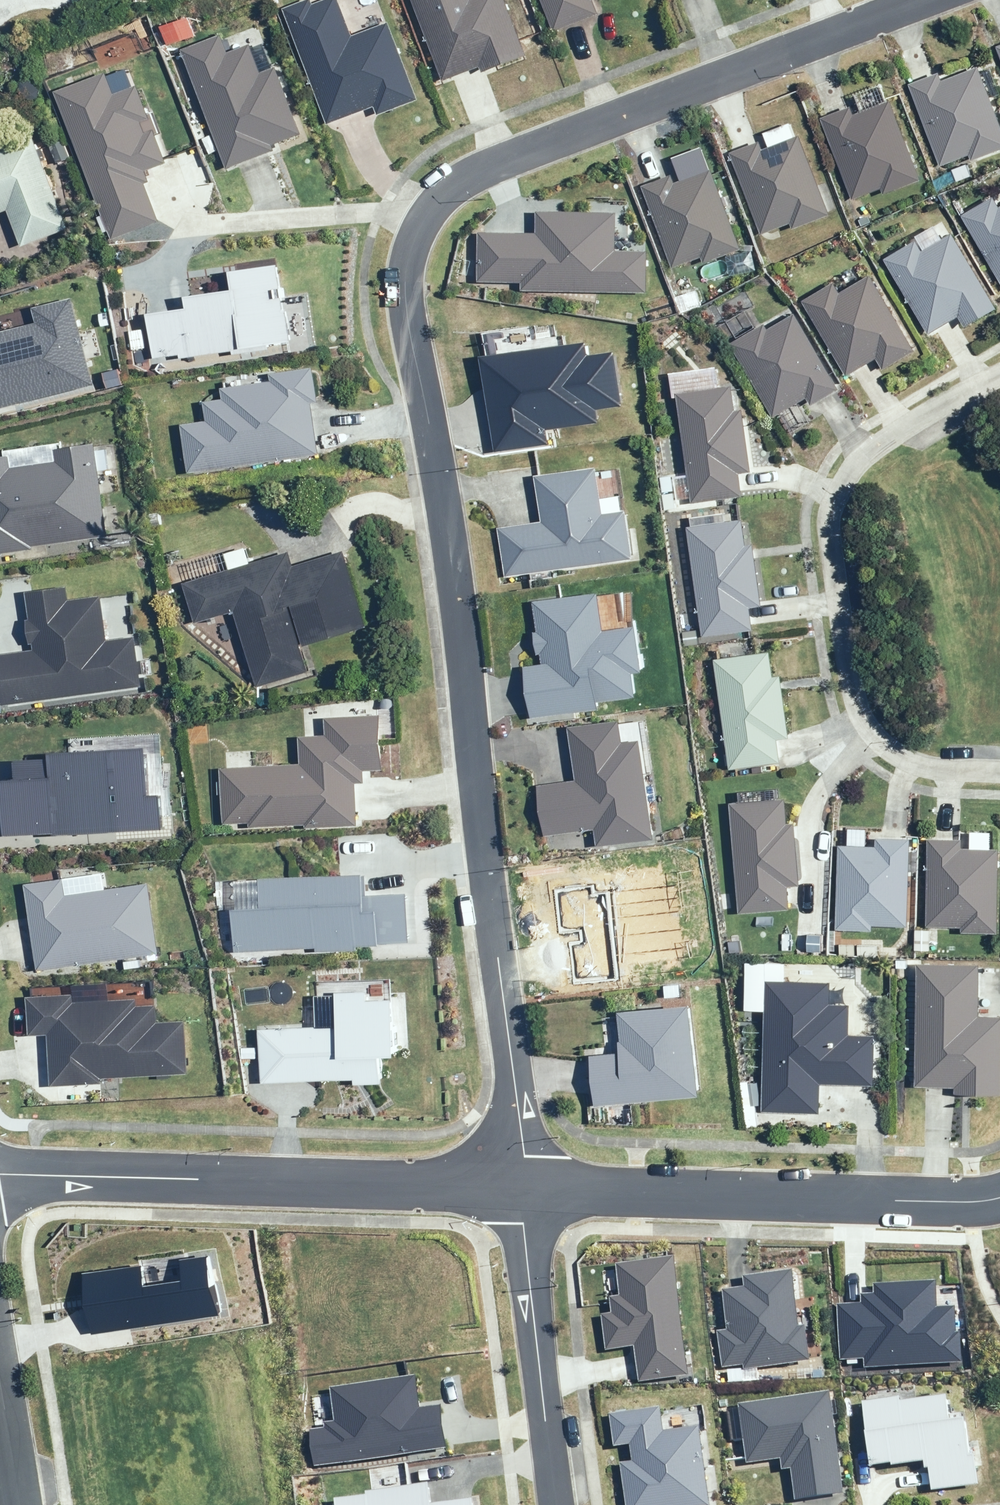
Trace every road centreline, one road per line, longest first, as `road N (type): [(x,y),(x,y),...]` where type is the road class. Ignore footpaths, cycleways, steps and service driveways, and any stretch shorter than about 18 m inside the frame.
road 1 (residential): [(512,156),(450,193),(432,213),(412,245),(405,279),(527,1183)]
road 2 (residential): [(999,774),(896,756),(860,720),(826,523),(844,476),(874,446),(999,373)]
road 3 (residential): [(0,1175),(527,1183)]
road 4 (residential): [(527,1183),(904,1204),(999,1199)]
road 5 (residential): [(512,156),(918,0)]
road 6 (residential): [(565,1504),(527,1183)]

